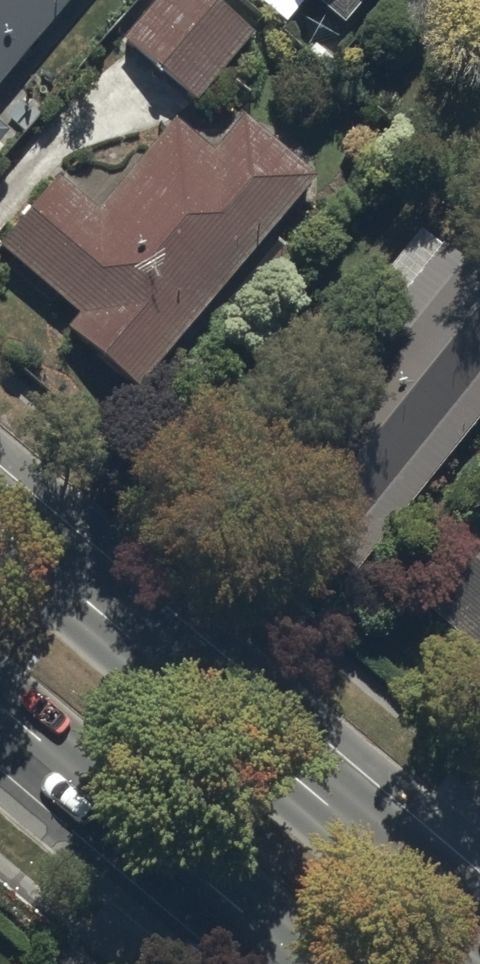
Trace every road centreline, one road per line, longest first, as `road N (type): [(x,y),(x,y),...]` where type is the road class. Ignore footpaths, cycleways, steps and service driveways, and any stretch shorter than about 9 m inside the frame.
road 1 (primary): [(0,532),(479,937)]
road 2 (primary): [(308,963),(0,703)]

